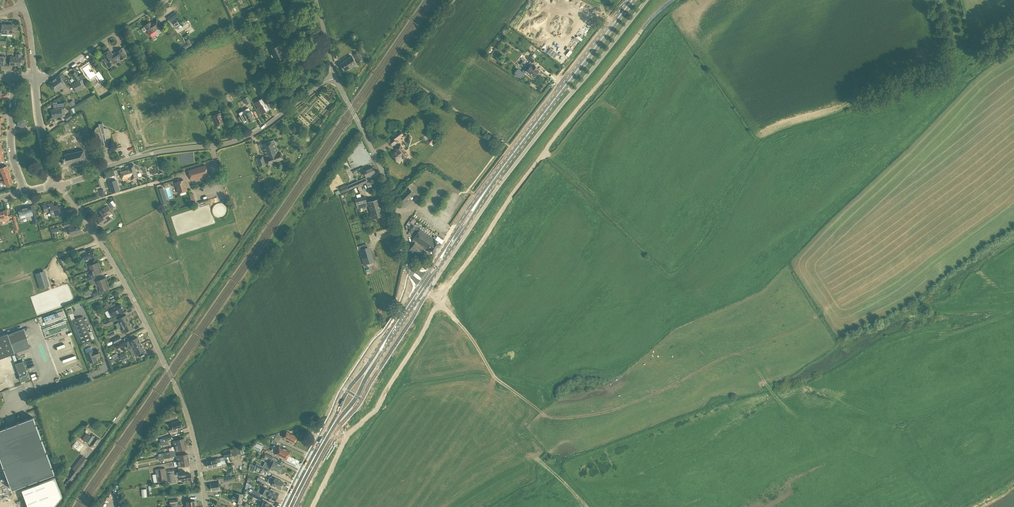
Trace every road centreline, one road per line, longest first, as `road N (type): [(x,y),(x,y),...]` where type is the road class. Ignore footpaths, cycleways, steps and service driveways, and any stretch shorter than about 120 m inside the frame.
road 1 (track): [(738,353),(644,399),(555,419),(493,379),(438,299)]
road 2 (residential): [(206,506),(187,413),(169,372),(115,264),(59,185)]
road 3 (unclassified): [(59,185),(145,154),(242,139),(336,78)]
road 4 (primary): [(486,190),(632,0)]
road 5 (track): [(899,506),(783,407),(738,353)]
road 6 (unclassified): [(412,272),(386,181),(336,78)]
road 7 (track): [(438,299),(542,155)]
road 8 (primary): [(337,419),(426,286)]
road 9 (primary): [(419,285),(337,419)]
road 10 (unclassified): [(35,77),(54,75),(164,0)]

